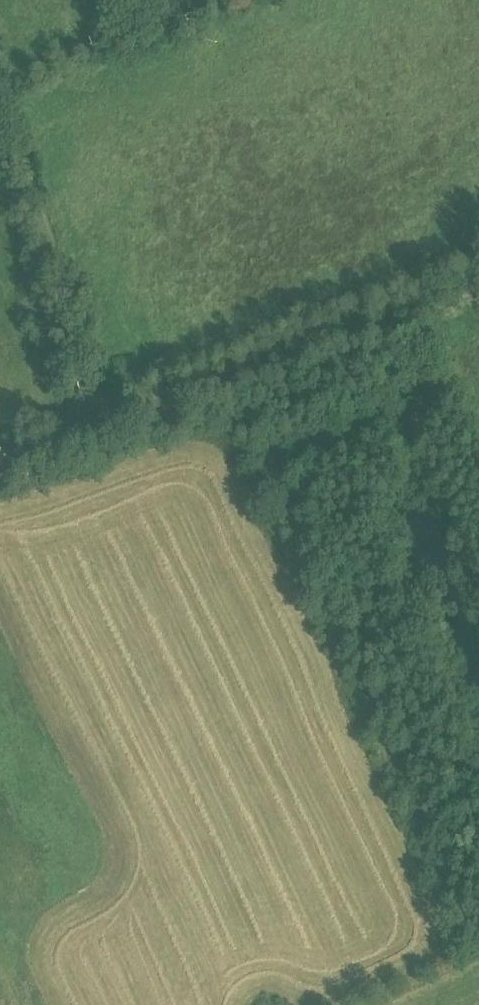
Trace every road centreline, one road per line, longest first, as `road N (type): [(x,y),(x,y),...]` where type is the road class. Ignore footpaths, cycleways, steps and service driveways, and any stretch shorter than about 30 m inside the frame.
road 1 (track): [(0,473),(478,291)]

